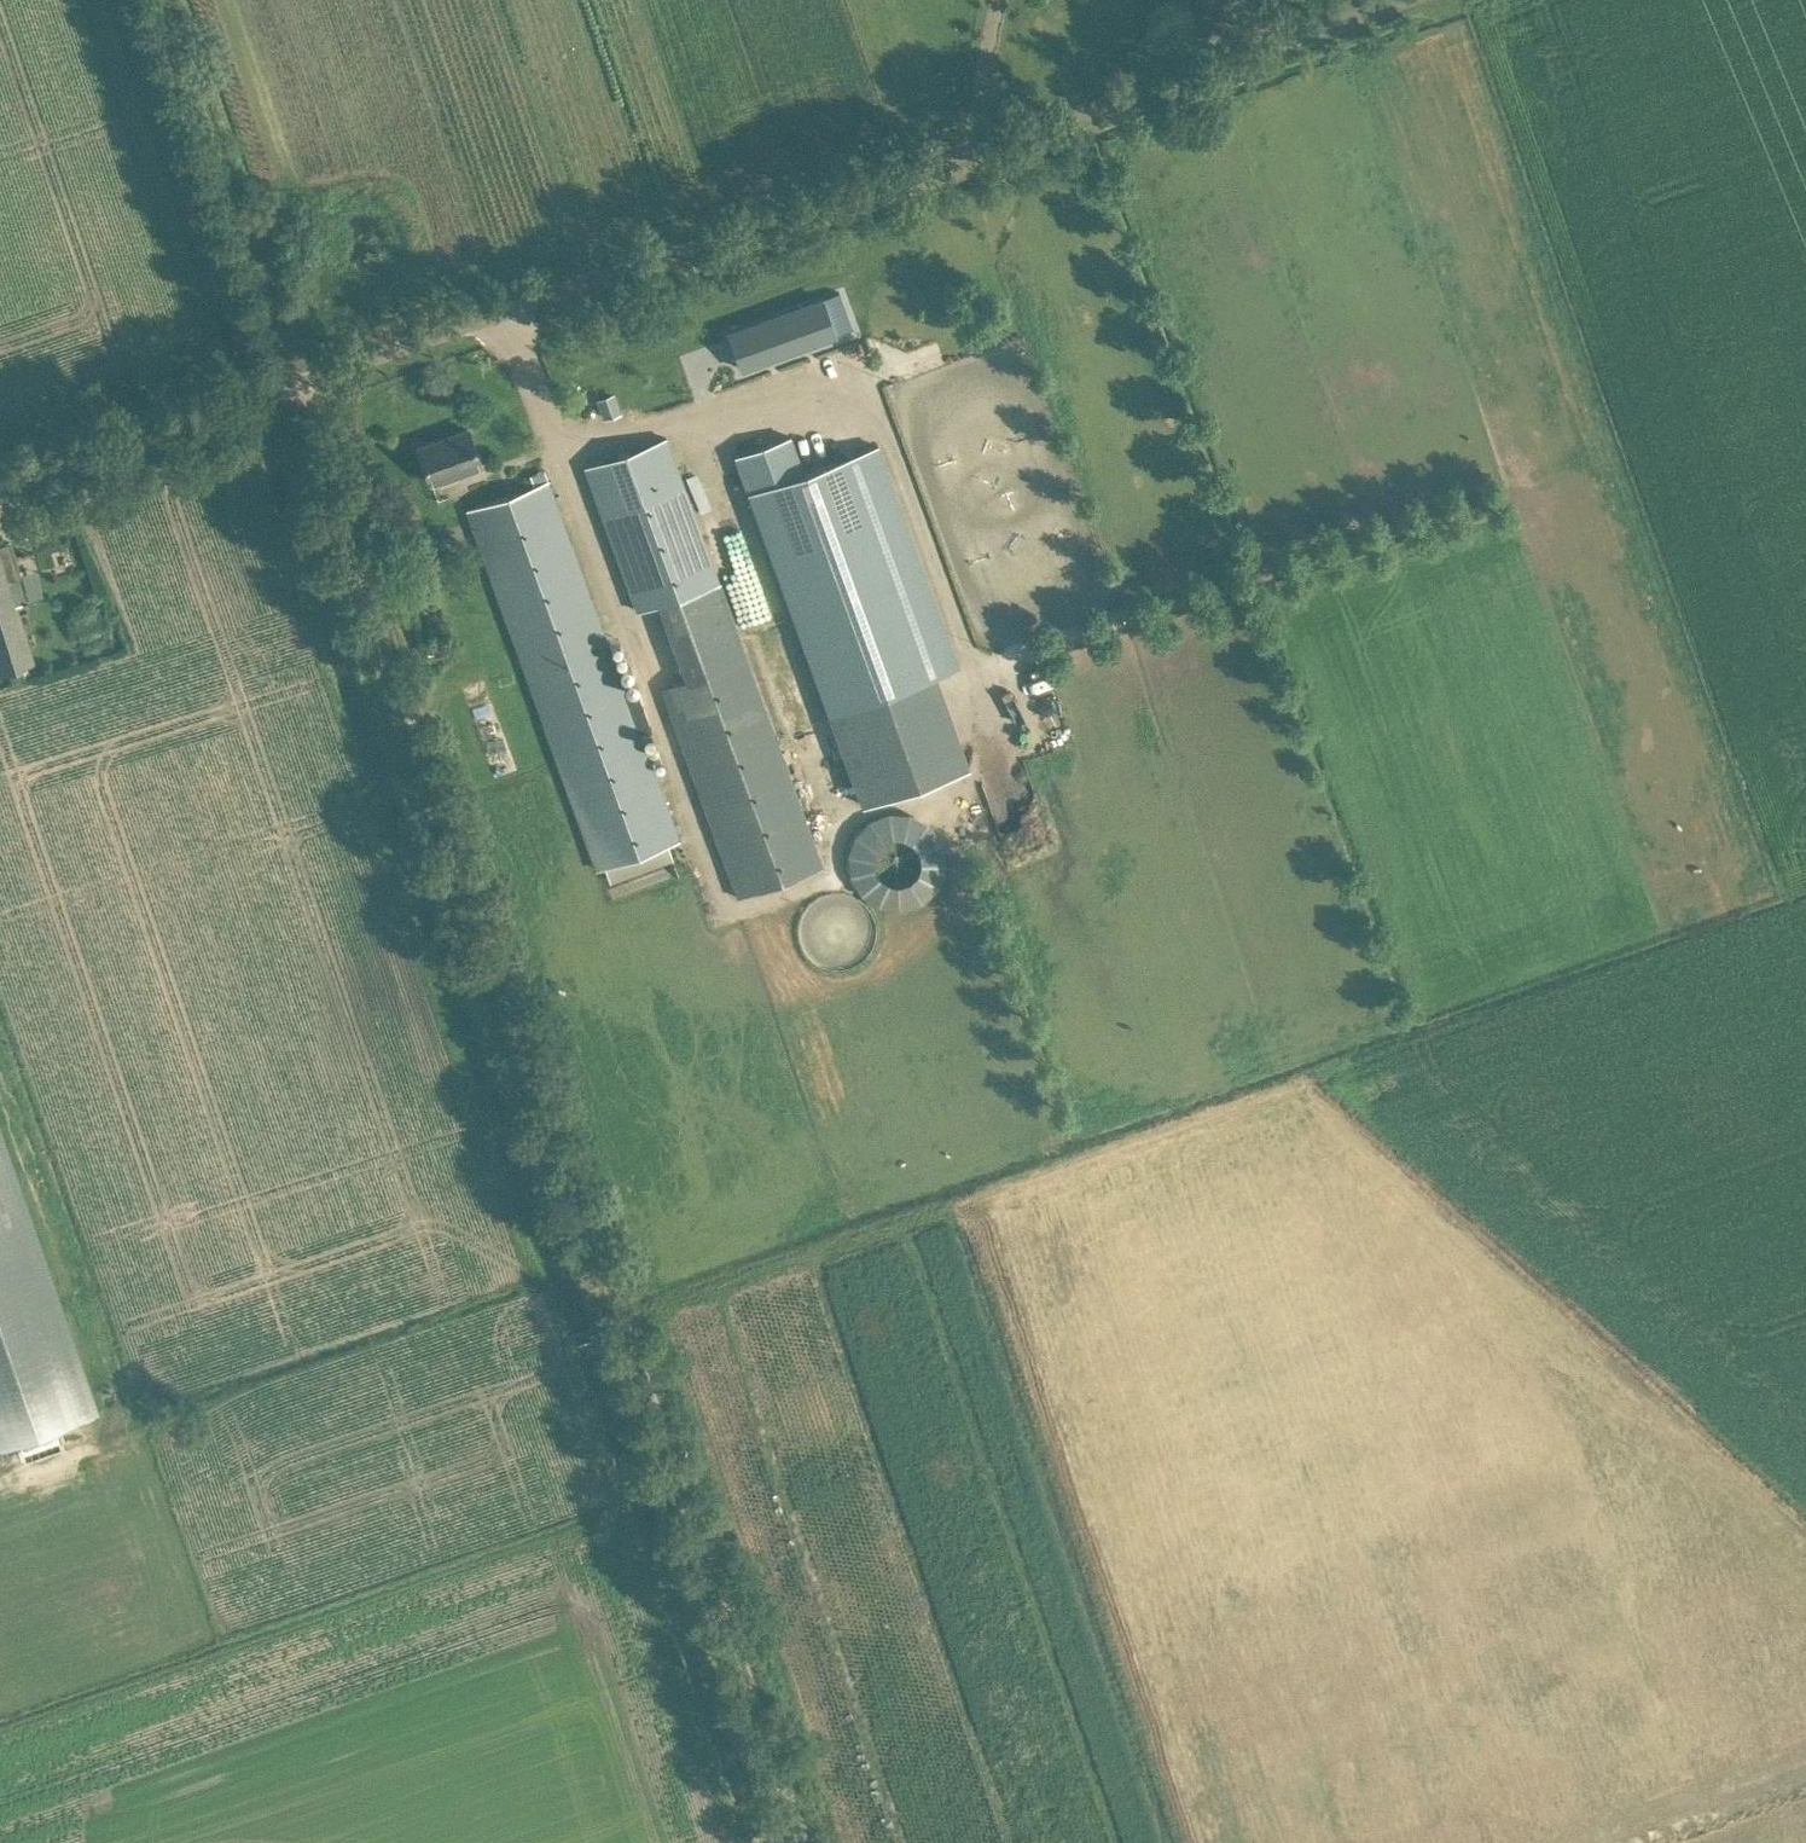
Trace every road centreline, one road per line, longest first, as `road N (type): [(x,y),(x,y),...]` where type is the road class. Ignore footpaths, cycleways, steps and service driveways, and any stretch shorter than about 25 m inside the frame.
road 1 (track): [(156,0),(792,1842)]
road 2 (unclassified): [(0,487),(1402,0)]

